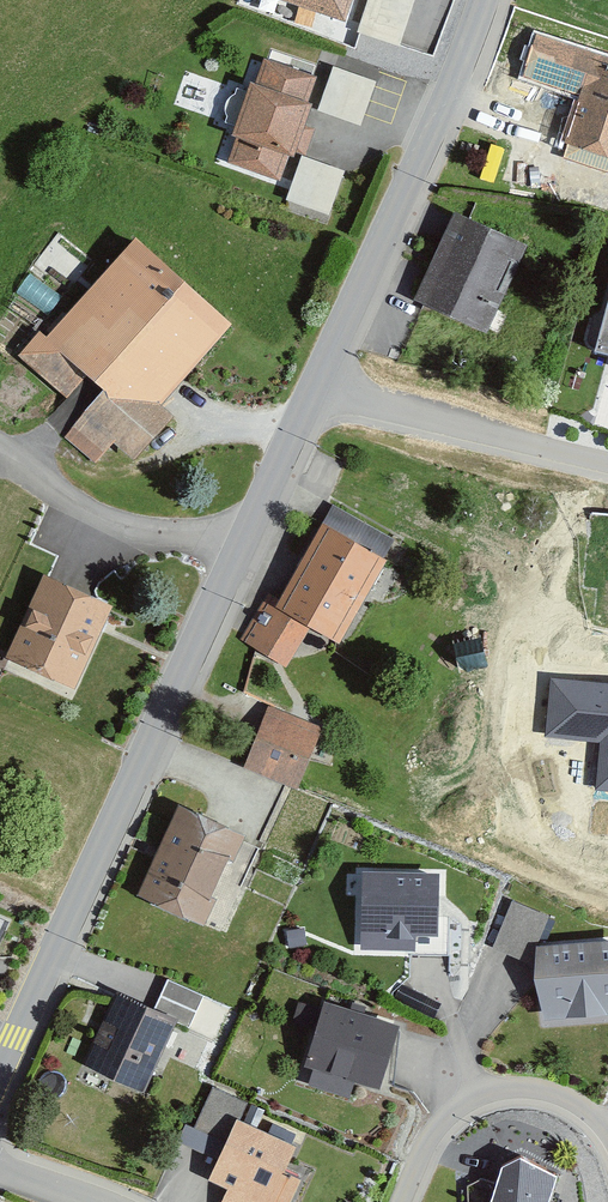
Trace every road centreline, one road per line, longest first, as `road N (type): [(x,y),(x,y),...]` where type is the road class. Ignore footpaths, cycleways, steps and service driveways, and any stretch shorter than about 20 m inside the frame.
road 1 (unclassified): [(0,1078),(320,386)]
road 2 (unclassified): [(320,386),(499,0)]
road 3 (residential): [(320,386),(607,461)]
road 4 (residential): [(607,1145),(546,1086),(485,1090),(434,1126),(394,1201)]

